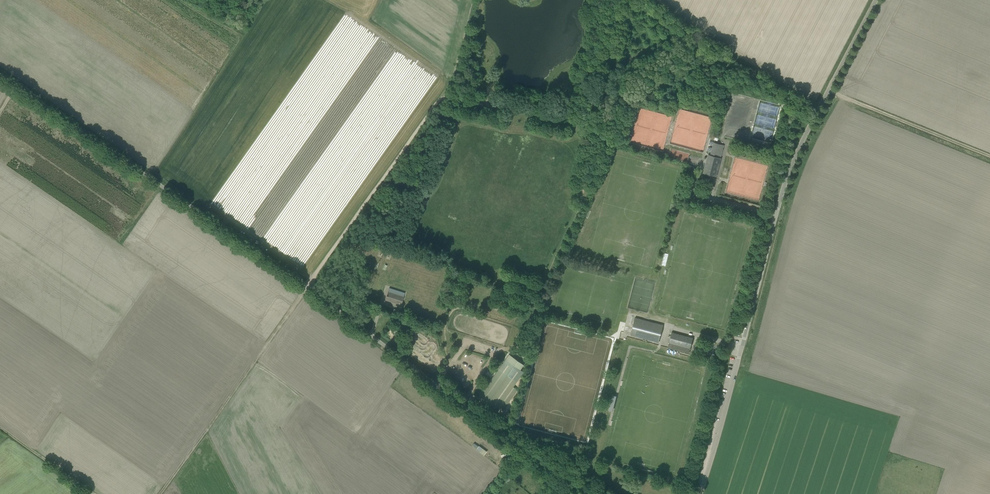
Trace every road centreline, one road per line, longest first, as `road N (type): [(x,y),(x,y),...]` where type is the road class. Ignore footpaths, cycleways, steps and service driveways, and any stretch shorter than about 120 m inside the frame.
road 1 (unclassified): [(586,493),(307,284),(0,72)]
road 2 (track): [(159,493),(443,96),(490,109)]
road 3 (unclassified): [(703,482),(787,170),(874,0)]

